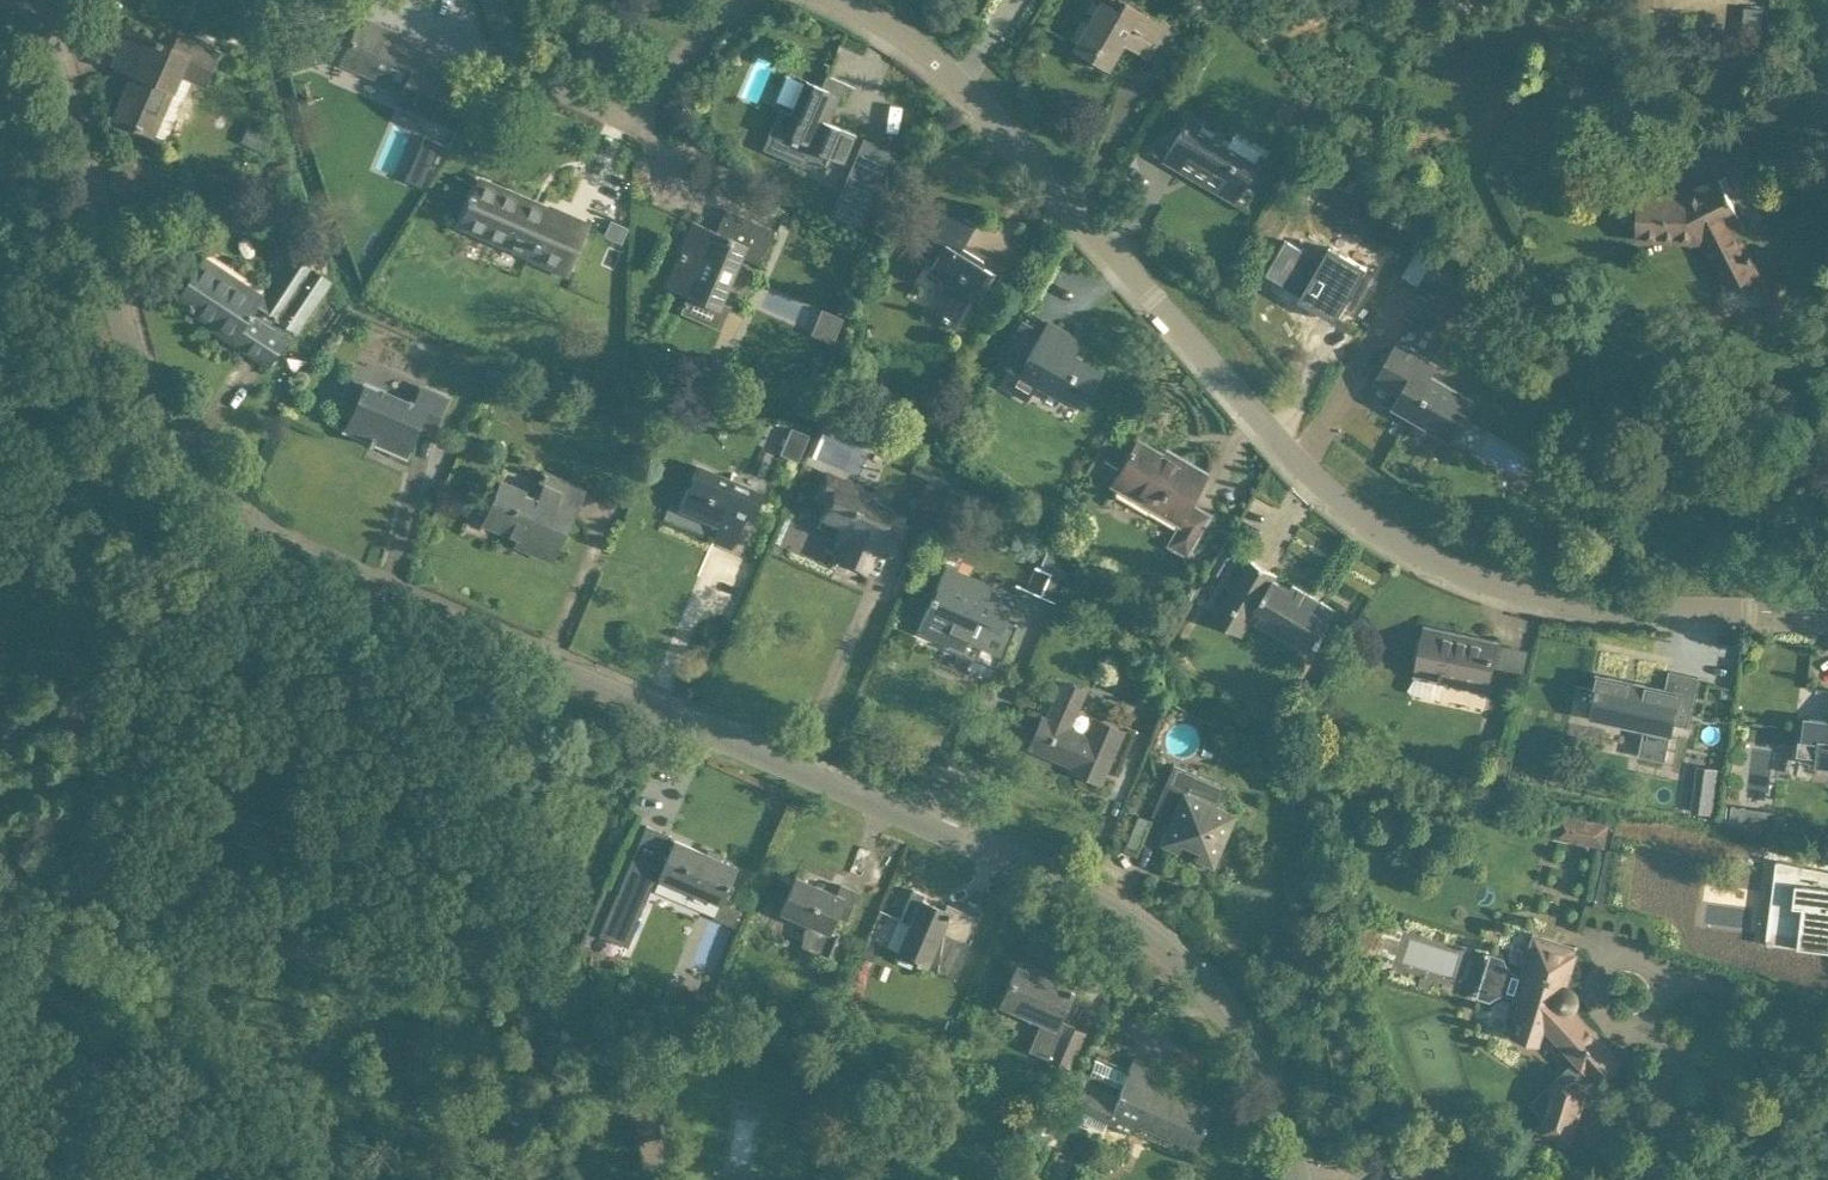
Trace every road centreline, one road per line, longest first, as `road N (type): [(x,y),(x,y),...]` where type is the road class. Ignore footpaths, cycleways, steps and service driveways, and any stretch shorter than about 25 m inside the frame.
road 1 (residential): [(1282,1179),(1222,1020),(1162,940),(1095,887),(227,518),(172,461),(133,382),(39,0)]
road 2 (residential): [(1827,613),(1577,603),(1488,583),(1409,549),(1336,497),(933,58),(834,0)]
road 3 (residential): [(730,0),(642,104),(613,112),(516,72),(493,0)]

